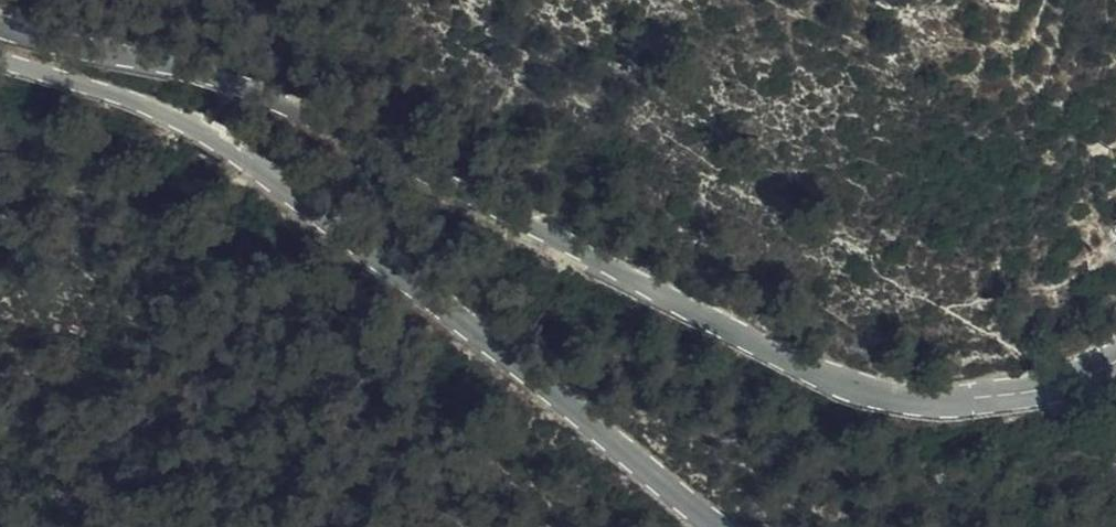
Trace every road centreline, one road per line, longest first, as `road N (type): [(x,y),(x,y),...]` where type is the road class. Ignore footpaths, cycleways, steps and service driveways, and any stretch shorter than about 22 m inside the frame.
road 1 (tertiary): [(0,16),(48,37),(288,100),(845,379),(939,401),(1039,391),(1115,362)]
road 2 (tertiary): [(730,526),(248,157),(158,112),(0,58)]

